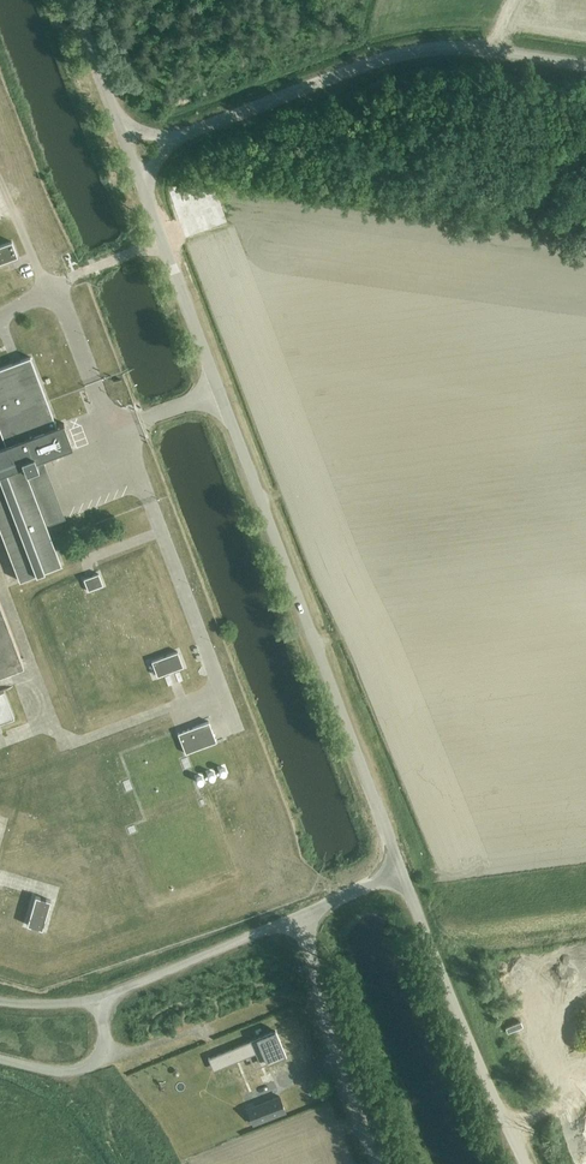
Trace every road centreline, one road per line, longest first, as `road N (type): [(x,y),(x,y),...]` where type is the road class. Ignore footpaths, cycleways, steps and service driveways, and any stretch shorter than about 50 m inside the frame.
road 1 (unclassified): [(400,871),(145,195)]
road 2 (unclassified): [(585,64),(484,48),(402,52),(179,136)]
road 3 (unclassified): [(523,1163),(400,871)]
road 4 (unclassified): [(376,1163),(336,1063),(301,913)]
road 5 (unclassified): [(98,1002),(301,913)]
road 6 (unclassified): [(119,118),(73,0)]

